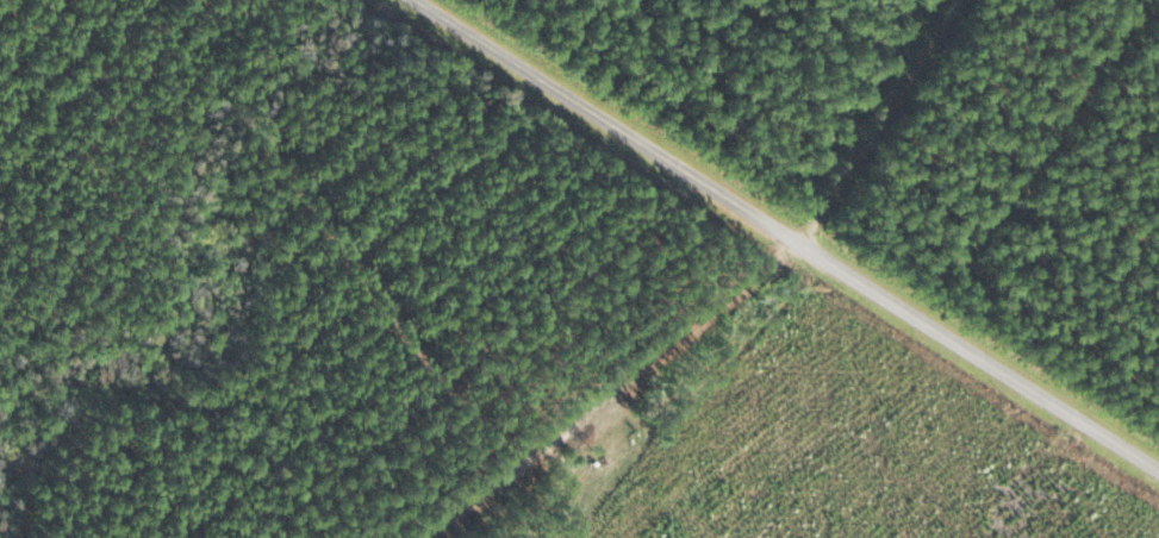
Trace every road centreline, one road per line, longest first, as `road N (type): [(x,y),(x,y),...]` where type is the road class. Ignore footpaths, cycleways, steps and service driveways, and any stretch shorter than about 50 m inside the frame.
road 1 (residential): [(304,537),(661,224),(798,243),(771,126),(858,0)]
road 2 (tertiary): [(1158,471),(412,0)]

